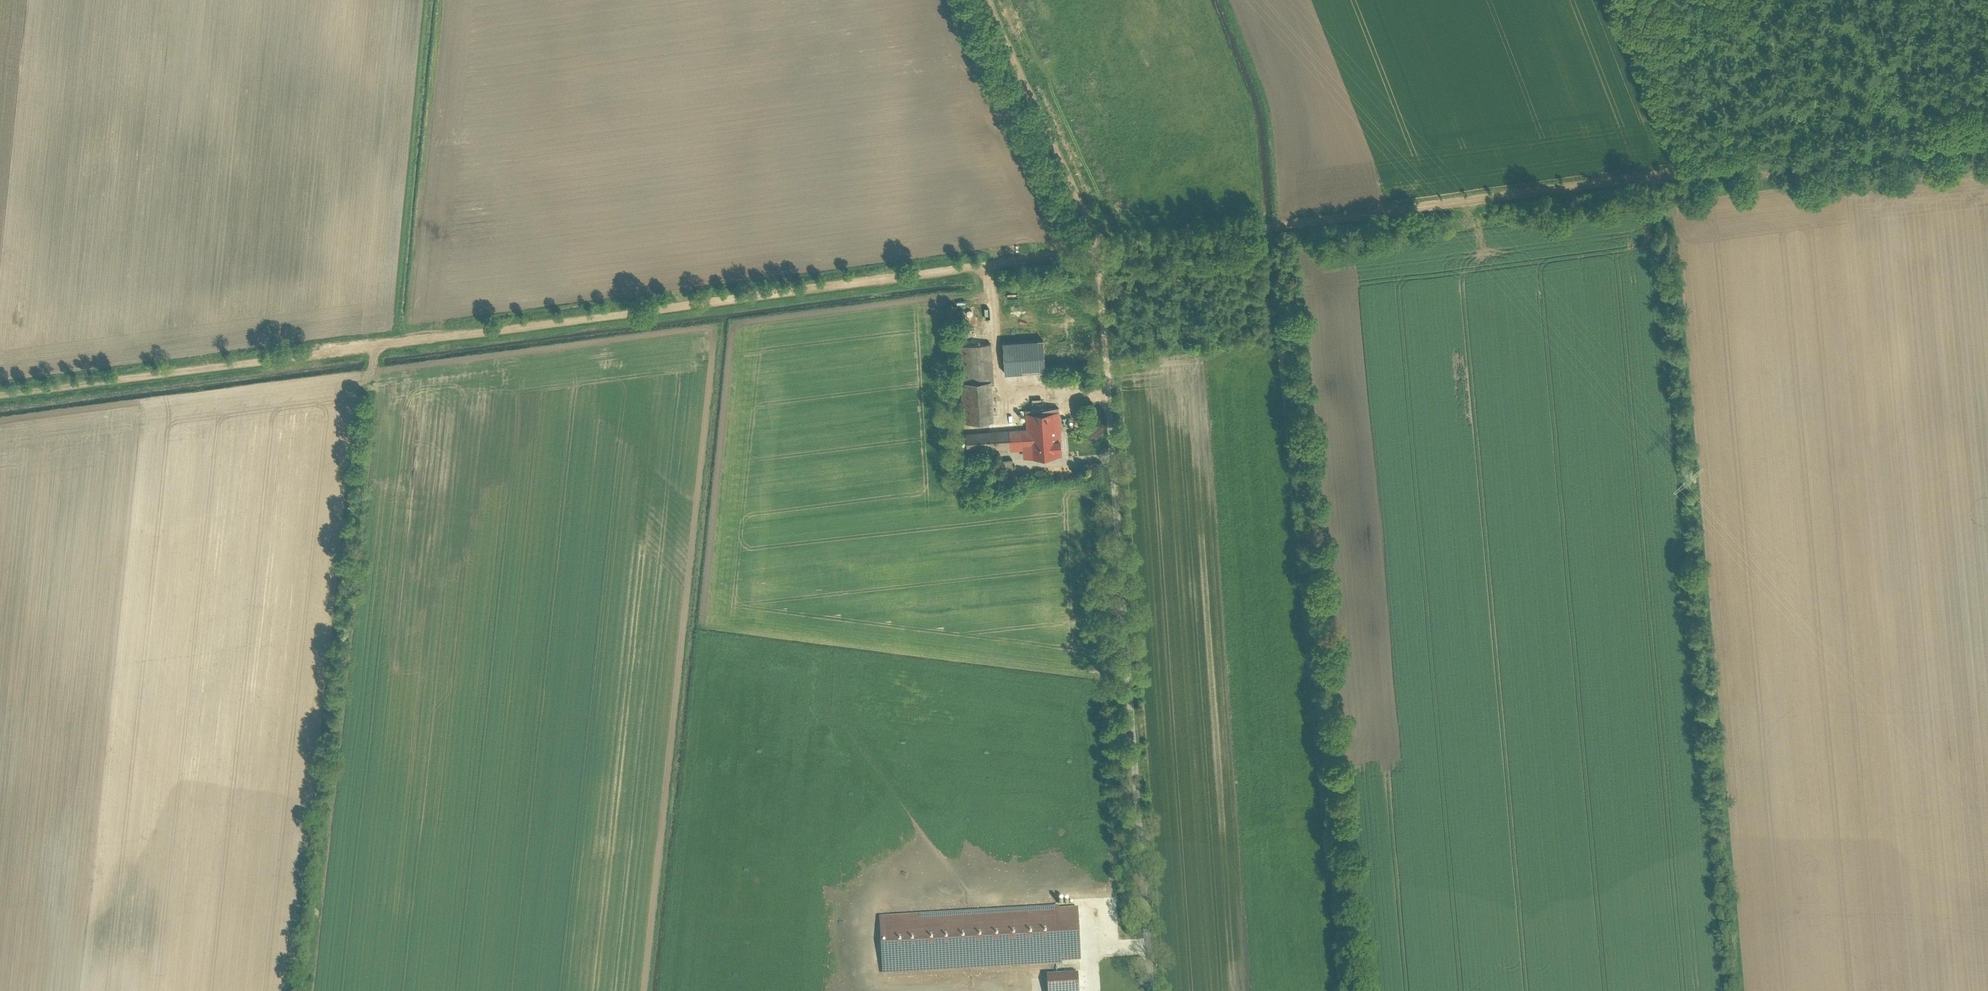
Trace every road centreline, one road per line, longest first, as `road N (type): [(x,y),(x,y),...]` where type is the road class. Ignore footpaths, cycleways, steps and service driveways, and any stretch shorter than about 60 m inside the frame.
road 1 (track): [(1099,251),(1037,253),(0,394)]
road 2 (track): [(1987,131),(1099,251)]
road 3 (residential): [(1099,251),(1151,990)]
road 4 (track): [(1099,251),(987,0)]

